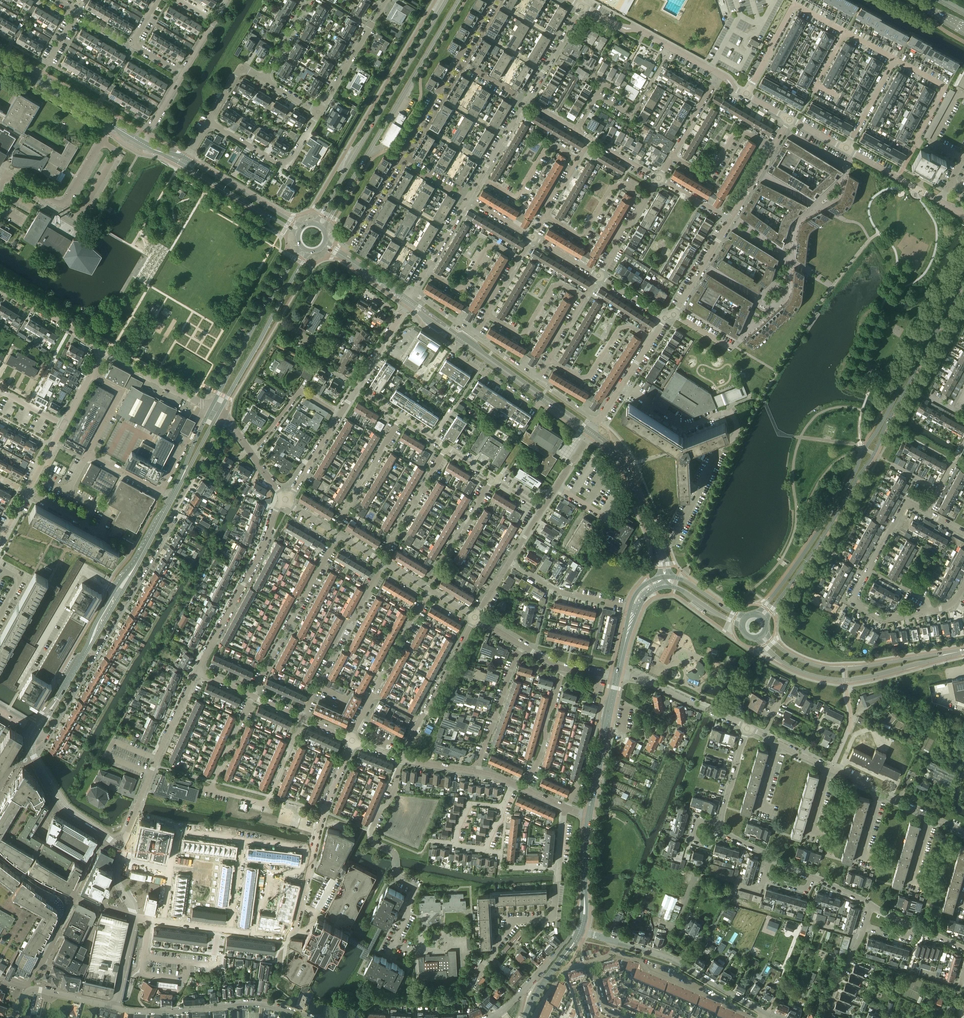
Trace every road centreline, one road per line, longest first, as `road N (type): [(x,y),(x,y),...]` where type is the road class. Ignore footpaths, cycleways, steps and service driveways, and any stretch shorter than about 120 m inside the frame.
road 1 (tertiary): [(963,266),(844,491),(757,614)]
road 2 (tertiary): [(764,619),(874,454),(963,282)]
road 3 (residential): [(36,729),(47,733),(226,417)]
road 4 (residential): [(658,548),(673,541),(737,426),(723,413),(686,427),(621,385)]
road 5 (tertiary): [(36,729),(172,498)]
road 6 (tertiary): [(324,229),(459,0)]
road 7 (residential): [(926,512),(906,501),(854,596),(857,605),(882,619),(943,608),(963,585)]
road 8 (tertiary): [(447,0),(316,223)]
road 9 (residential): [(163,926),(178,833),(315,849)]
road 10 (residential): [(389,952),(416,887),(397,877),(396,855),(371,832),(389,802),(400,758)]
road 11 (tertiary): [(757,638),(786,665),(835,680),(951,653)]
road 12 (tertiary): [(951,653),(828,668),(786,653),(765,632)]
road 13 (residential): [(117,844),(197,671)]
road 14 (residential): [(197,671),(285,502)]
road 15 (tertiary): [(301,246),(210,410)]
road 16 (tertiary): [(217,414),(309,251)]
road 17 (residential): [(252,696),(339,535)]
road 18 (residential): [(302,718),(337,640),(385,563)]
road 19 (unclassified): [(0,187),(6,177),(61,210),(110,126)]
road 20 (residential): [(765,1012),(680,962),(614,941)]
road 21 (residential): [(266,804),(210,790),(252,696)]
road 22 (residential): [(845,32),(795,5),(746,95)]
road 23 (residential): [(115,1007),(271,1006)]
road 24 (residential): [(612,951),(753,1017)]
road 25 (unclassified): [(209,123),(287,167),(319,114)]
road 26 (tertiary): [(588,816),(617,675)]
road 27 (residential): [(545,215),(577,234),(610,188),(624,184),(647,197)]
road 28 (residential): [(747,727),(623,675)]
road 29 (residential): [(549,359),(581,378),(619,328),(651,340)]
road 30 (residential): [(477,772),(522,646)]
road 31 (residential): [(117,844),(66,808),(30,748)]
road 32 (tertiary): [(302,226),(188,159)]
road 33 (tertiary): [(184,166),(298,233)]
road 34 (residential): [(319,114),(386,0)]
road 35 (residential): [(333,531),(399,418)]
road 36 (residential): [(480,177),(513,196),(546,148),(578,160)]
road 37 (residential): [(380,559),(445,447)]
road 38 (tertiary): [(110,126),(0,58)]
road 39 (residential): [(630,607),(557,590),(510,563)]
road 40 (residential): [(251,454),(300,390),(341,416)]
road 41 (residential): [(672,156),(704,175),(733,134),(772,148)]
road 42 (residential): [(460,340),(453,352),(535,410),(543,399)]
road 43 (residential): [(488,315),(521,333),(552,287),(585,298)]
road 44 (residential): [(427,588),(491,479)]
road 45 (residential): [(525,789),(563,669)]
road 46 (residential): [(286,942),(163,926)]
road 47 (residential): [(425,270),(456,288),(487,247),(520,260)]
road 48 (residential): [(915,143),(945,87),(895,59)]

